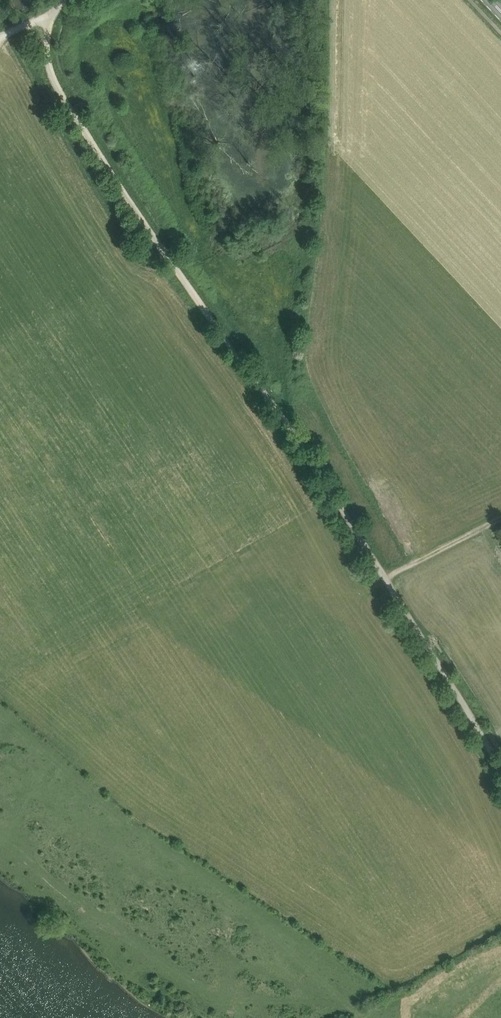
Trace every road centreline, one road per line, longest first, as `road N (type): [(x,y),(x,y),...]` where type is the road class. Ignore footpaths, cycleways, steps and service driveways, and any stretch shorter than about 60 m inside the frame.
road 1 (track): [(385,579),(500,520)]

